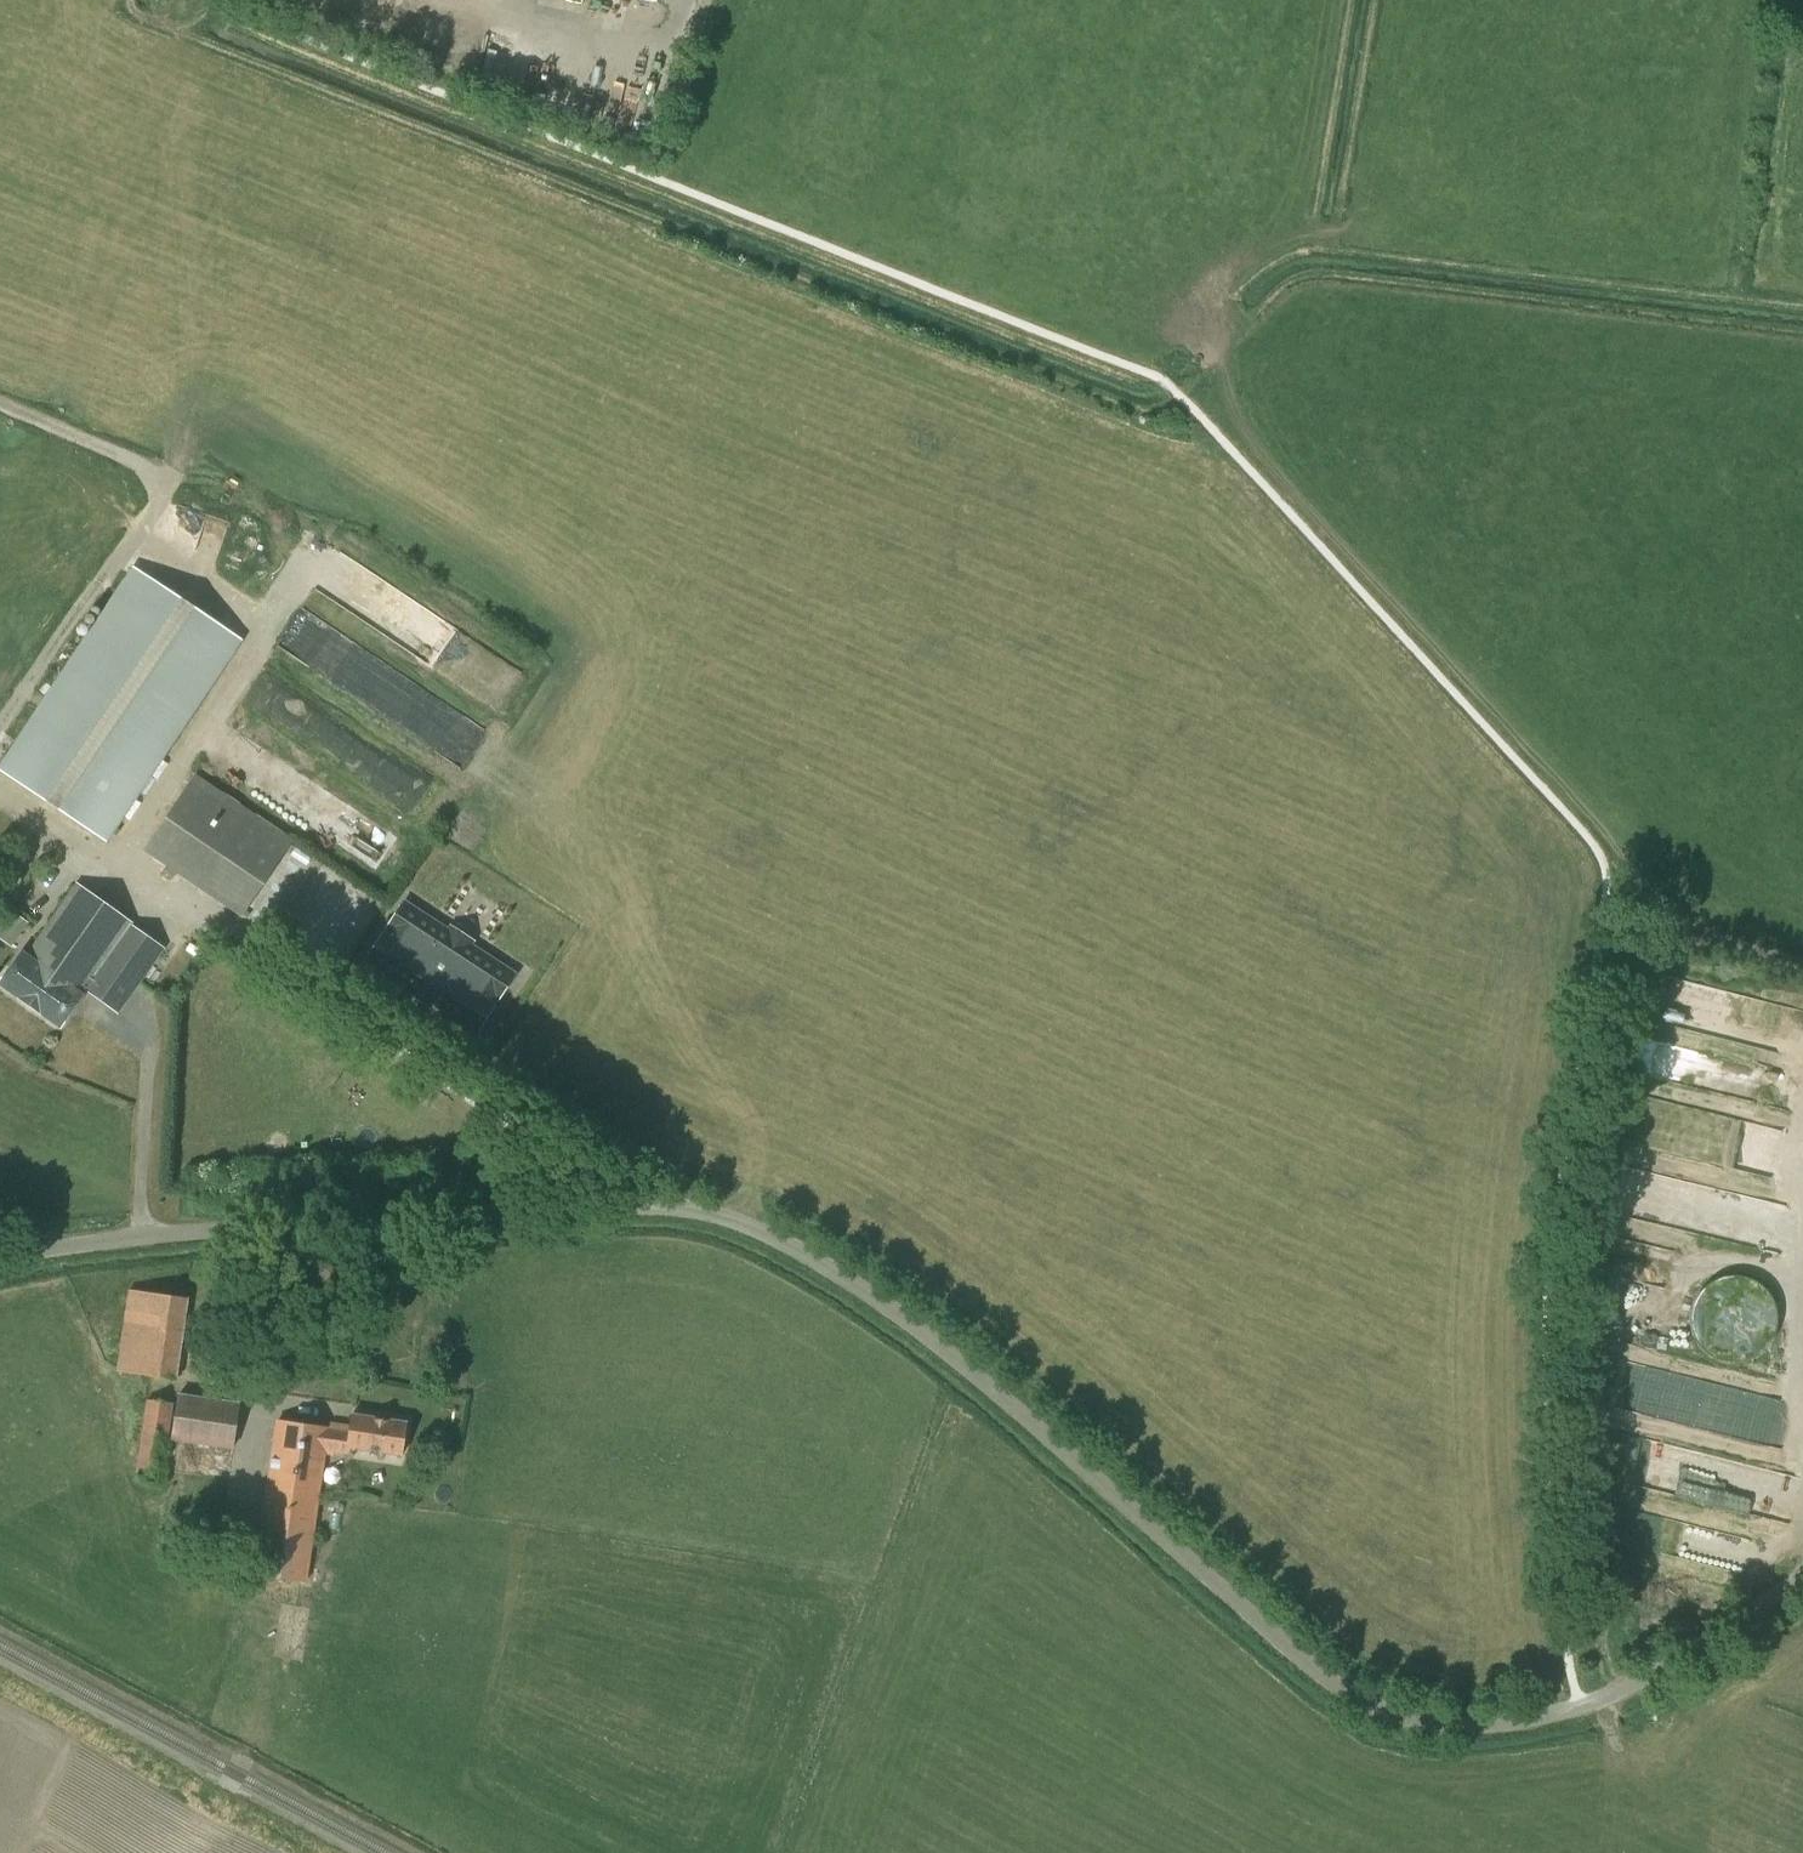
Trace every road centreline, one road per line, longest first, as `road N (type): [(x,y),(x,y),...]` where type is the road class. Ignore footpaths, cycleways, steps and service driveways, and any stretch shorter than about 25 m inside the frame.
road 1 (unclassified): [(1802,1576),(1610,1695),(1522,1721),(1419,1722),(1381,1711),(1318,1671),(936,1348),(805,1253),(724,1211),(650,1201),(0,1248)]

